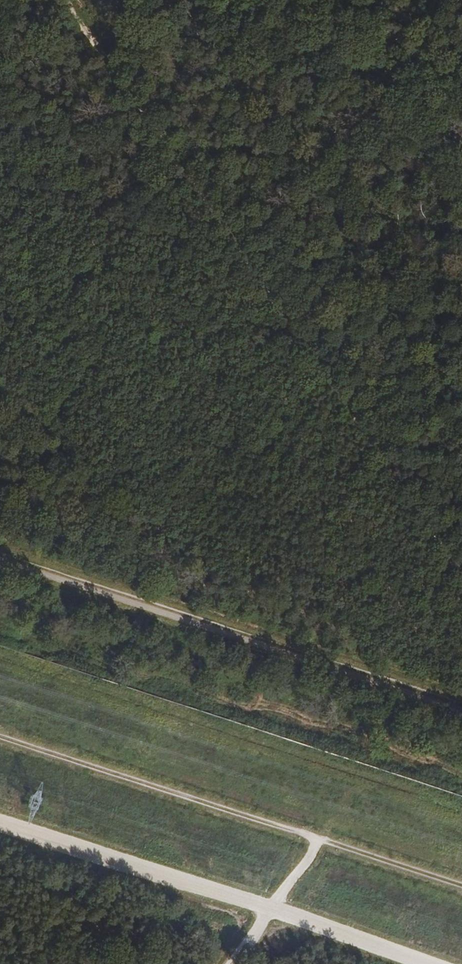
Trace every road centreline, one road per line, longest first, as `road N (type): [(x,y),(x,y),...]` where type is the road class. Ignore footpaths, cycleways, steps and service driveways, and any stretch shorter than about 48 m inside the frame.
road 1 (track): [(0,739),(461,889)]
road 2 (track): [(432,963),(0,822)]
road 3 (track): [(461,70),(304,0)]

